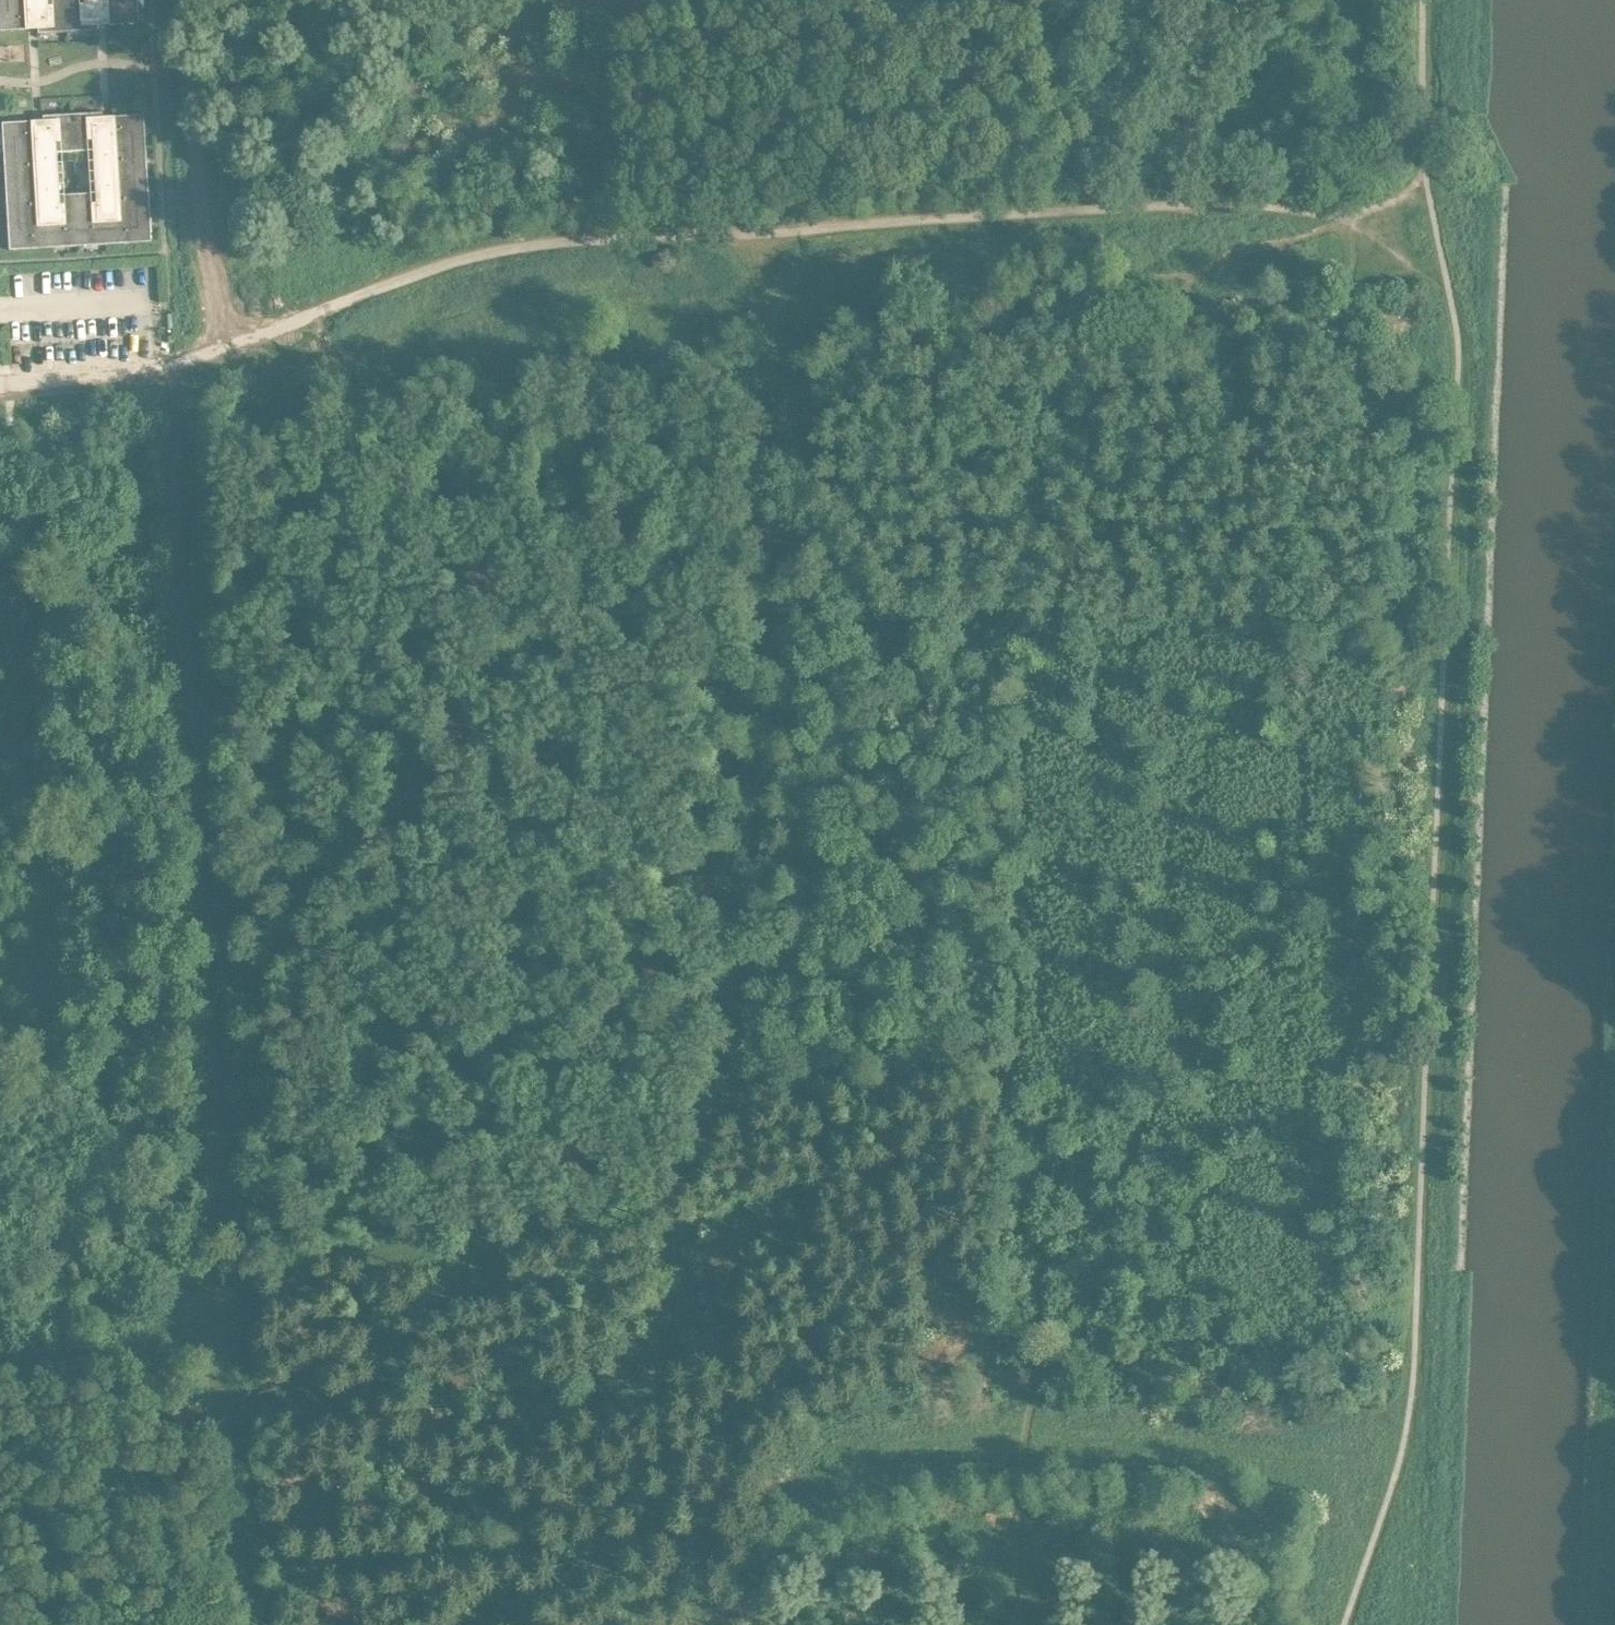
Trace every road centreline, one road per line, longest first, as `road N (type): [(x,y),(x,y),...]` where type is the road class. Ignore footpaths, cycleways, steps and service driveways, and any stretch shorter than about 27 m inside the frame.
road 1 (track): [(230,344),(205,241),(186,0)]
road 2 (unclassified): [(0,384),(159,366)]

